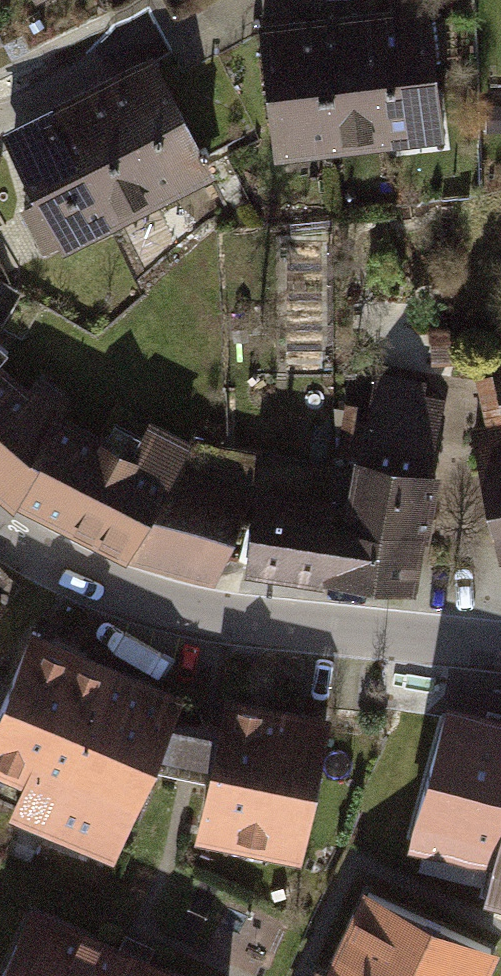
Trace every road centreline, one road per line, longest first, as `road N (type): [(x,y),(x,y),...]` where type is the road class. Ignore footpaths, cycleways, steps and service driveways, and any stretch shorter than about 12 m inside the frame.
road 1 (residential): [(0,532),(93,577),(268,621),(500,648)]

